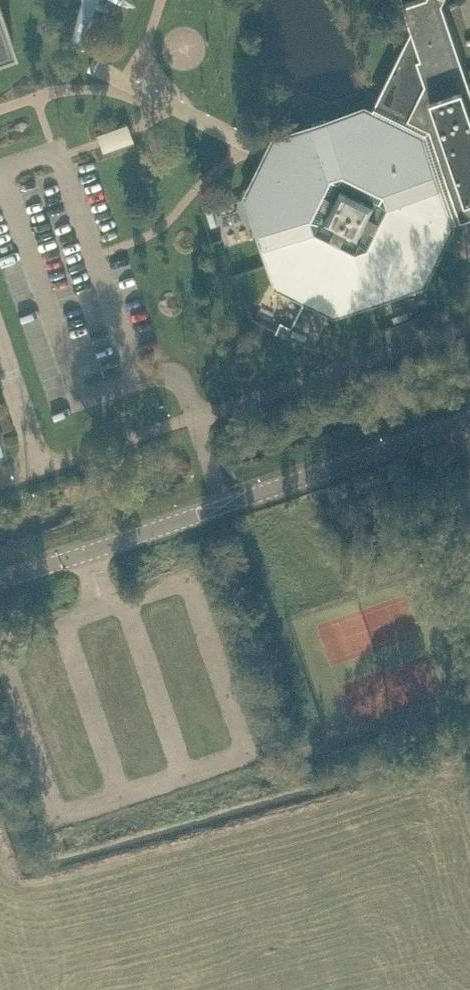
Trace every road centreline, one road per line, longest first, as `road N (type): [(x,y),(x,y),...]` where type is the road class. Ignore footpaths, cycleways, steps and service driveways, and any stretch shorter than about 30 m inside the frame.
road 1 (unclassified): [(88,551),(469,419)]

